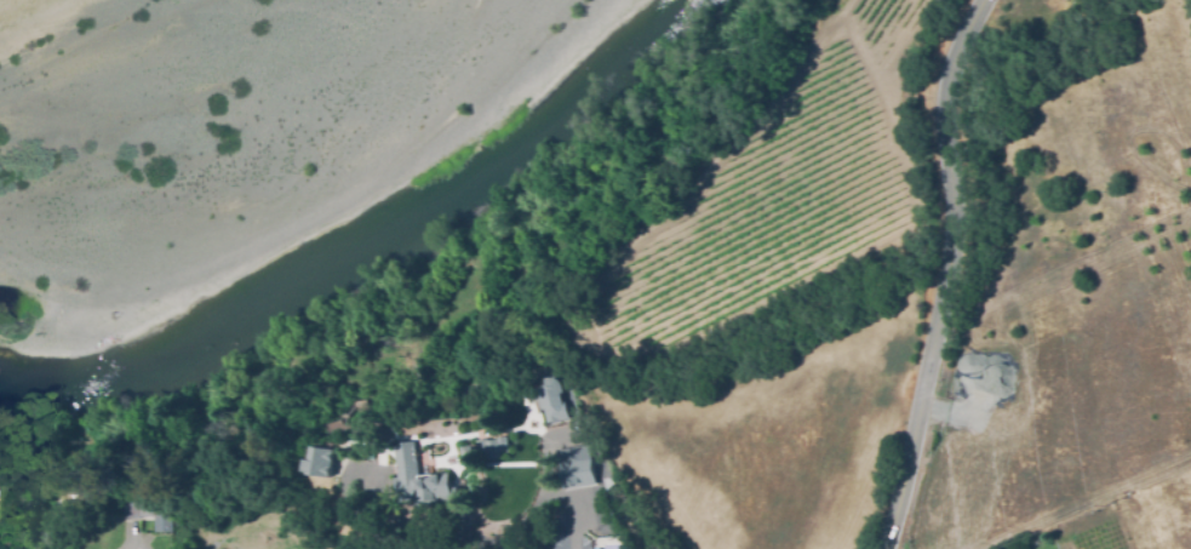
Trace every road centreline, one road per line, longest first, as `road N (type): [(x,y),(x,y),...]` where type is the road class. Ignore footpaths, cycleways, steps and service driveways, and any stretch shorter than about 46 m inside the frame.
road 1 (residential): [(890,548),(934,321),(957,95),(988,0)]

